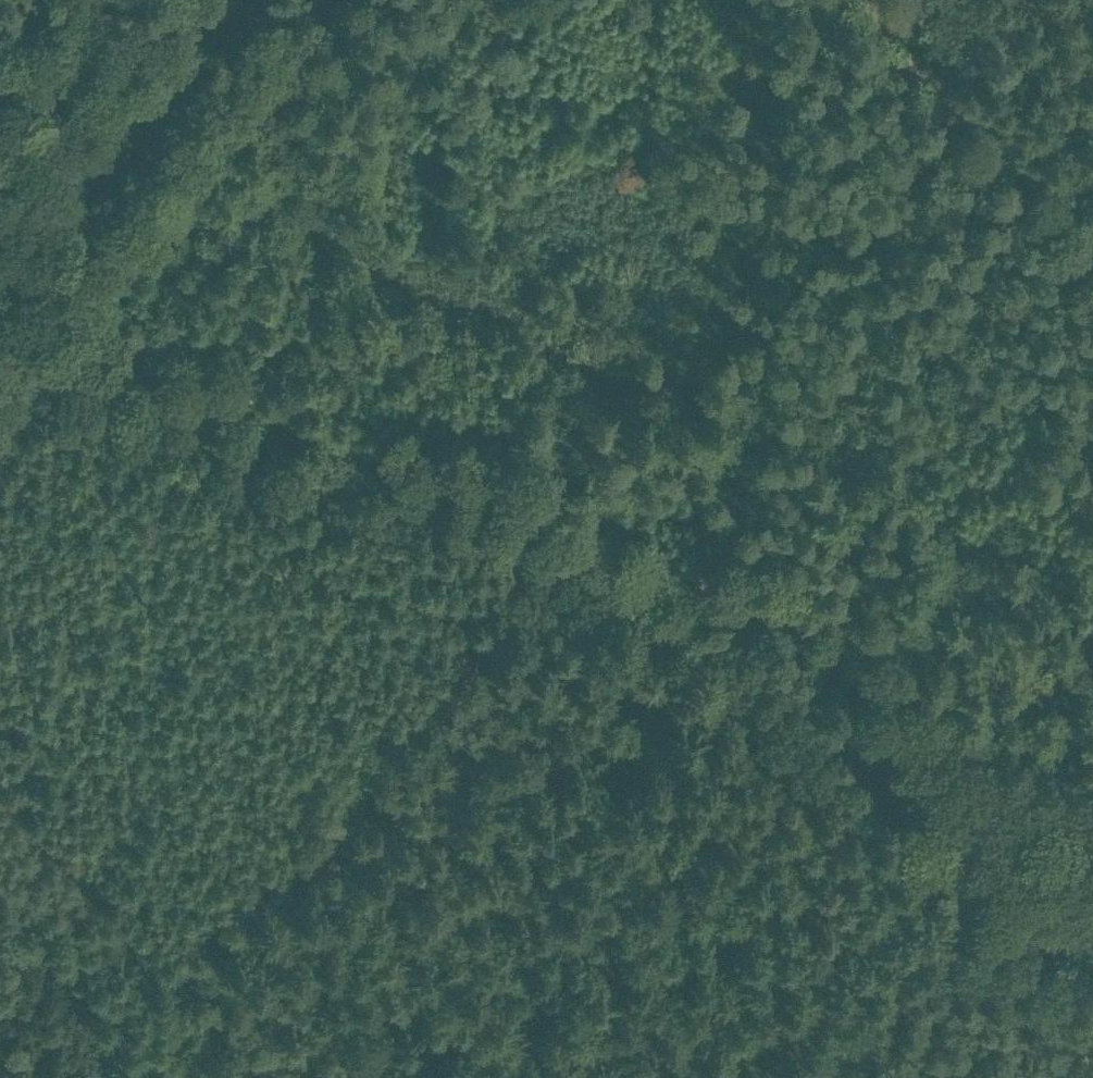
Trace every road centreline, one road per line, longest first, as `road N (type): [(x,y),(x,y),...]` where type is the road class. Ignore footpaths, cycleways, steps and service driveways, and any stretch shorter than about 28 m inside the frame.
road 1 (track): [(0,305),(474,493),(1092,758)]
road 2 (track): [(889,0),(1092,233)]

